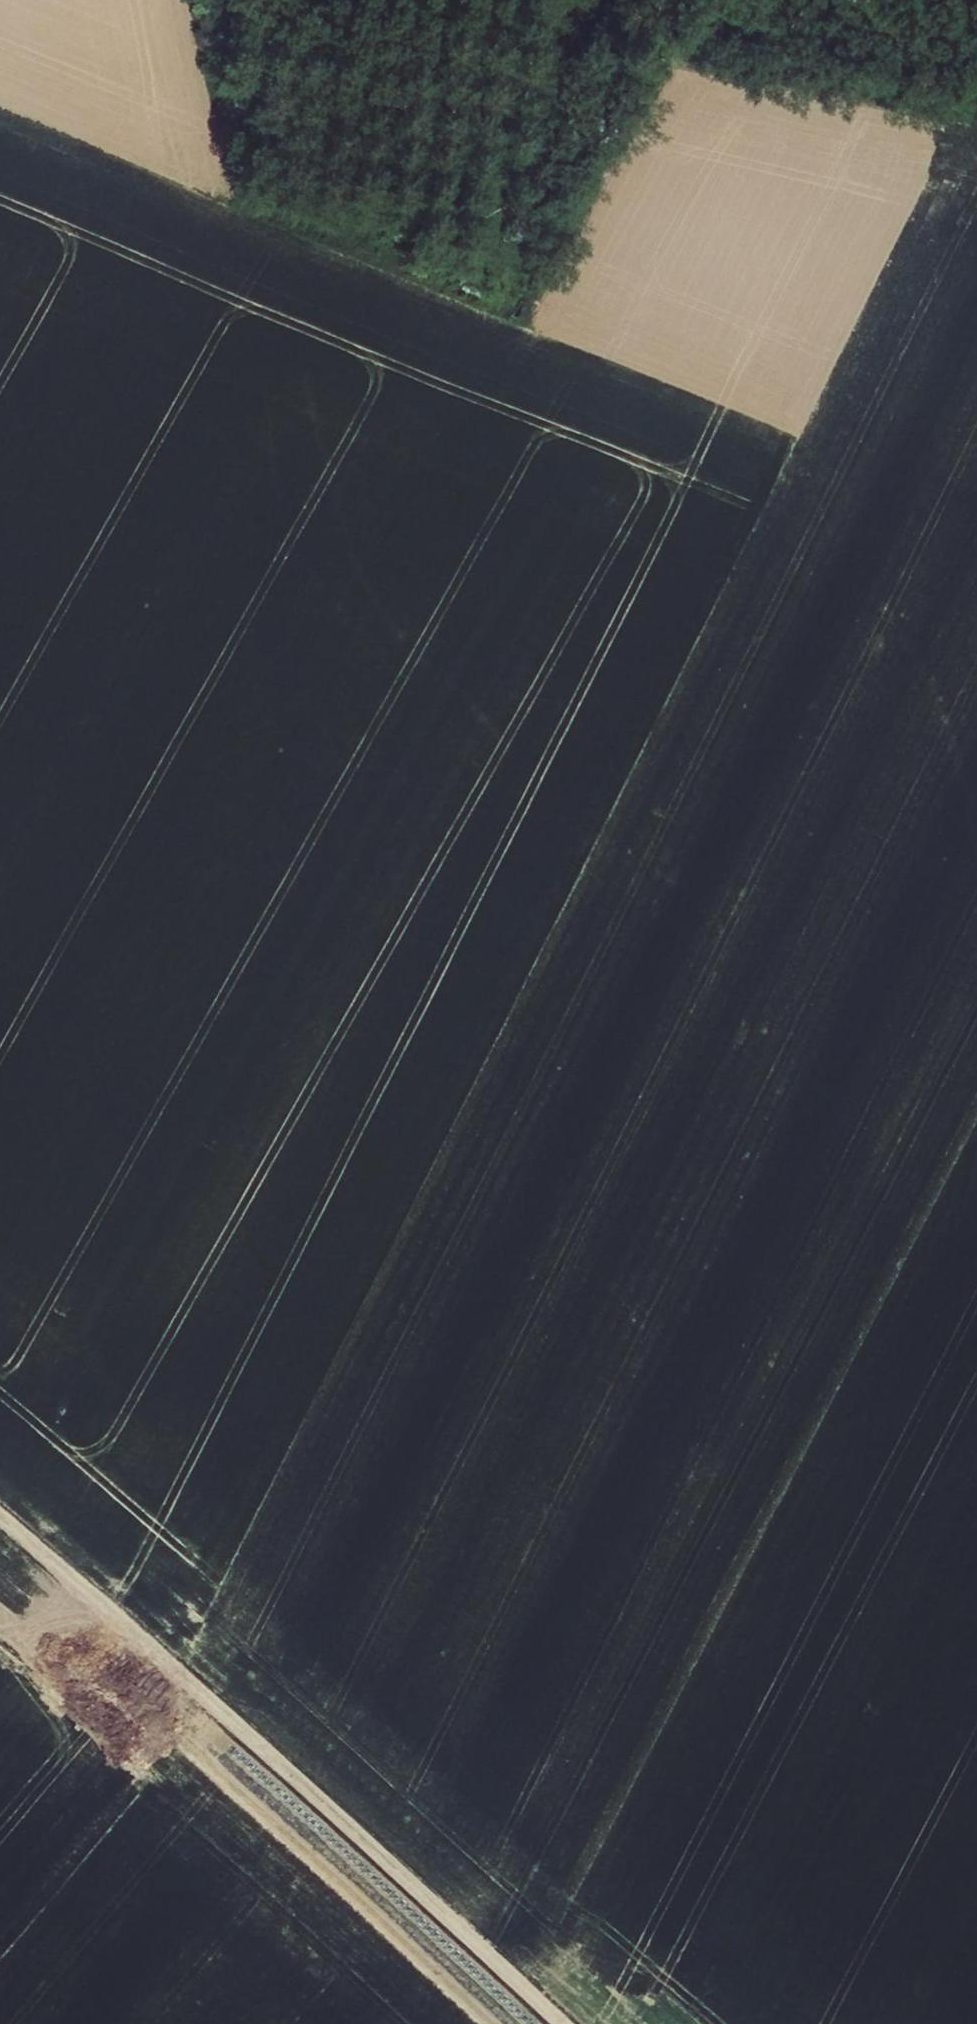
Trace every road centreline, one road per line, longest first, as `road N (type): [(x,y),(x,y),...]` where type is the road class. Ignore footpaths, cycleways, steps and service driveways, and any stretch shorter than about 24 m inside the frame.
road 1 (track): [(0,1524),(558,2023)]
road 2 (track): [(644,3),(976,89)]

